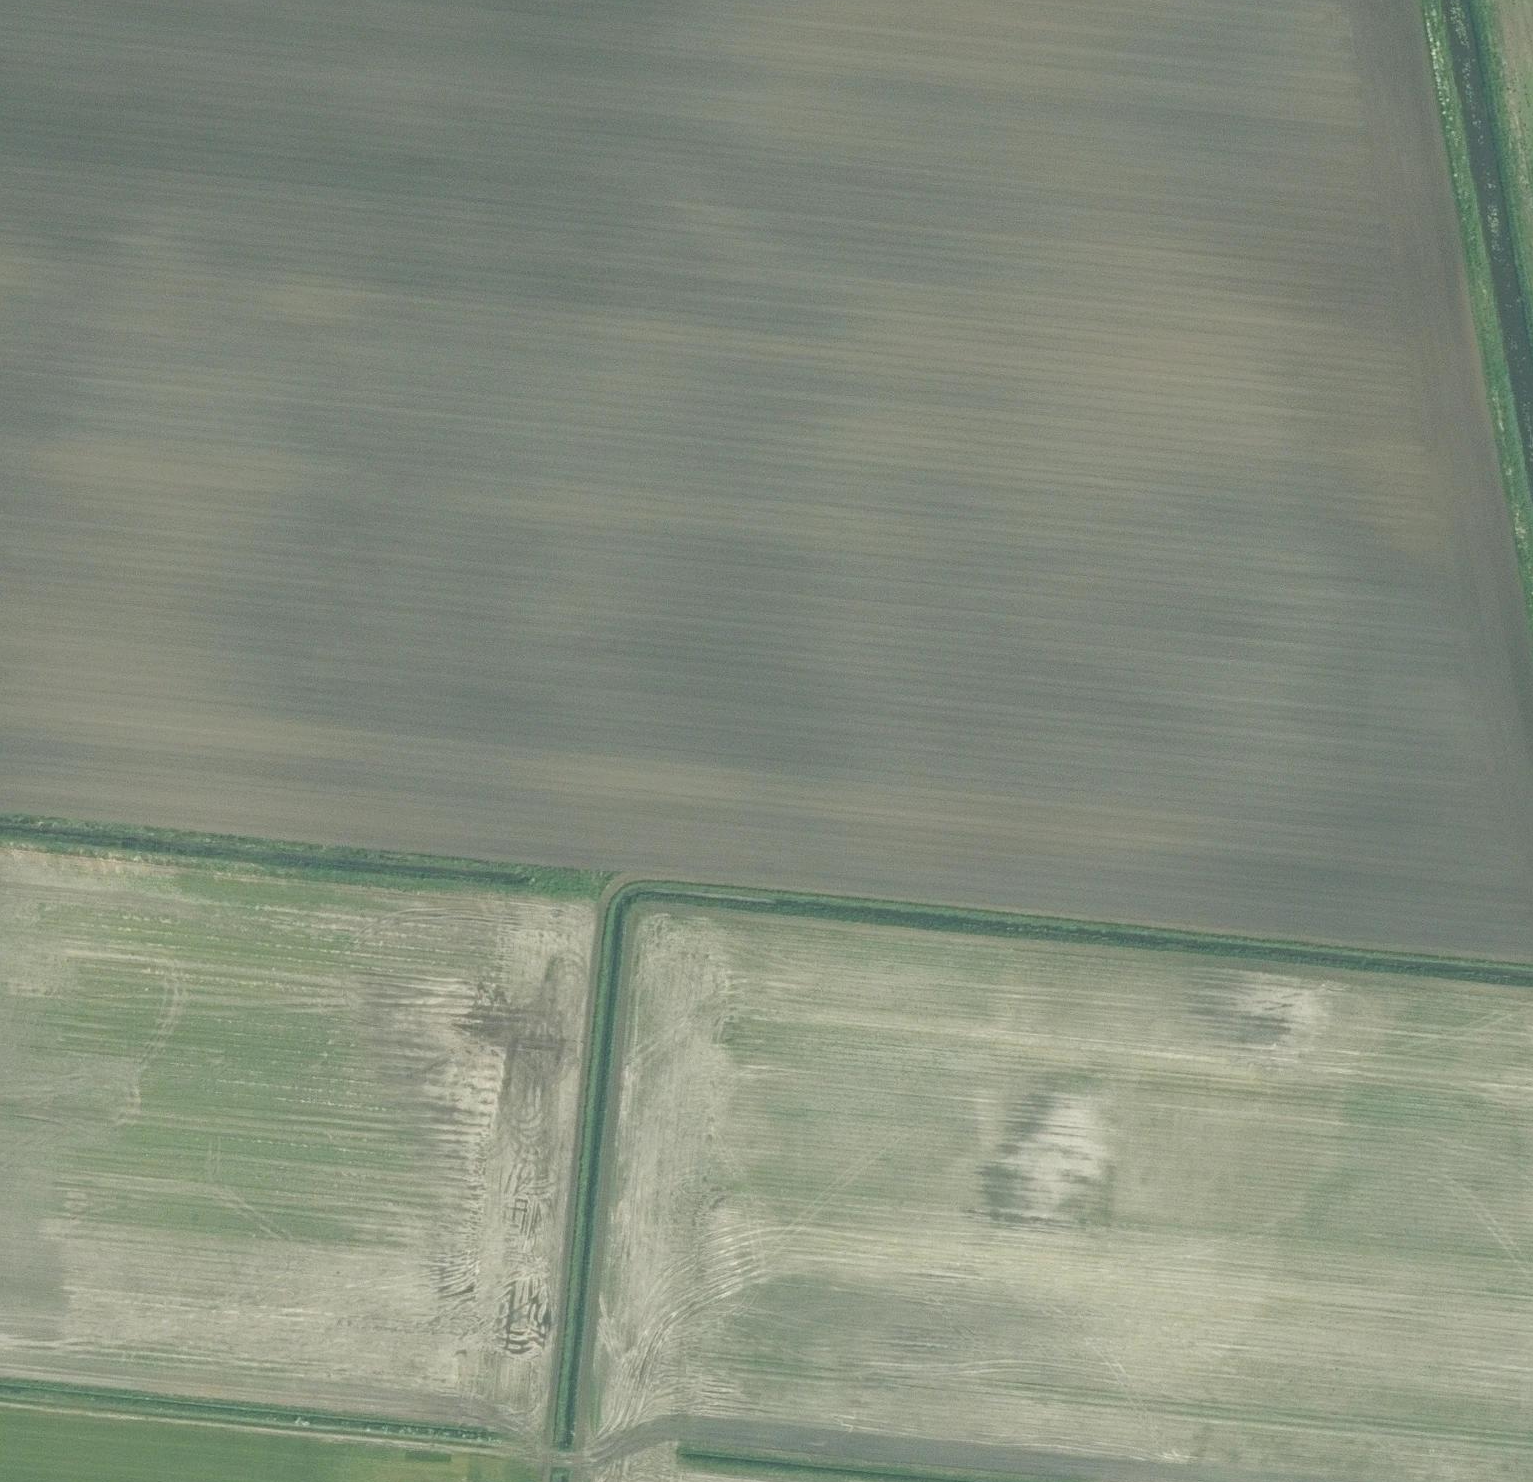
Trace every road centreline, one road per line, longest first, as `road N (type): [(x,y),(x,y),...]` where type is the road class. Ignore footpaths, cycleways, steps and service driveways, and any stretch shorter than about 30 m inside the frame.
road 1 (track): [(1434,0),(1532,548)]

